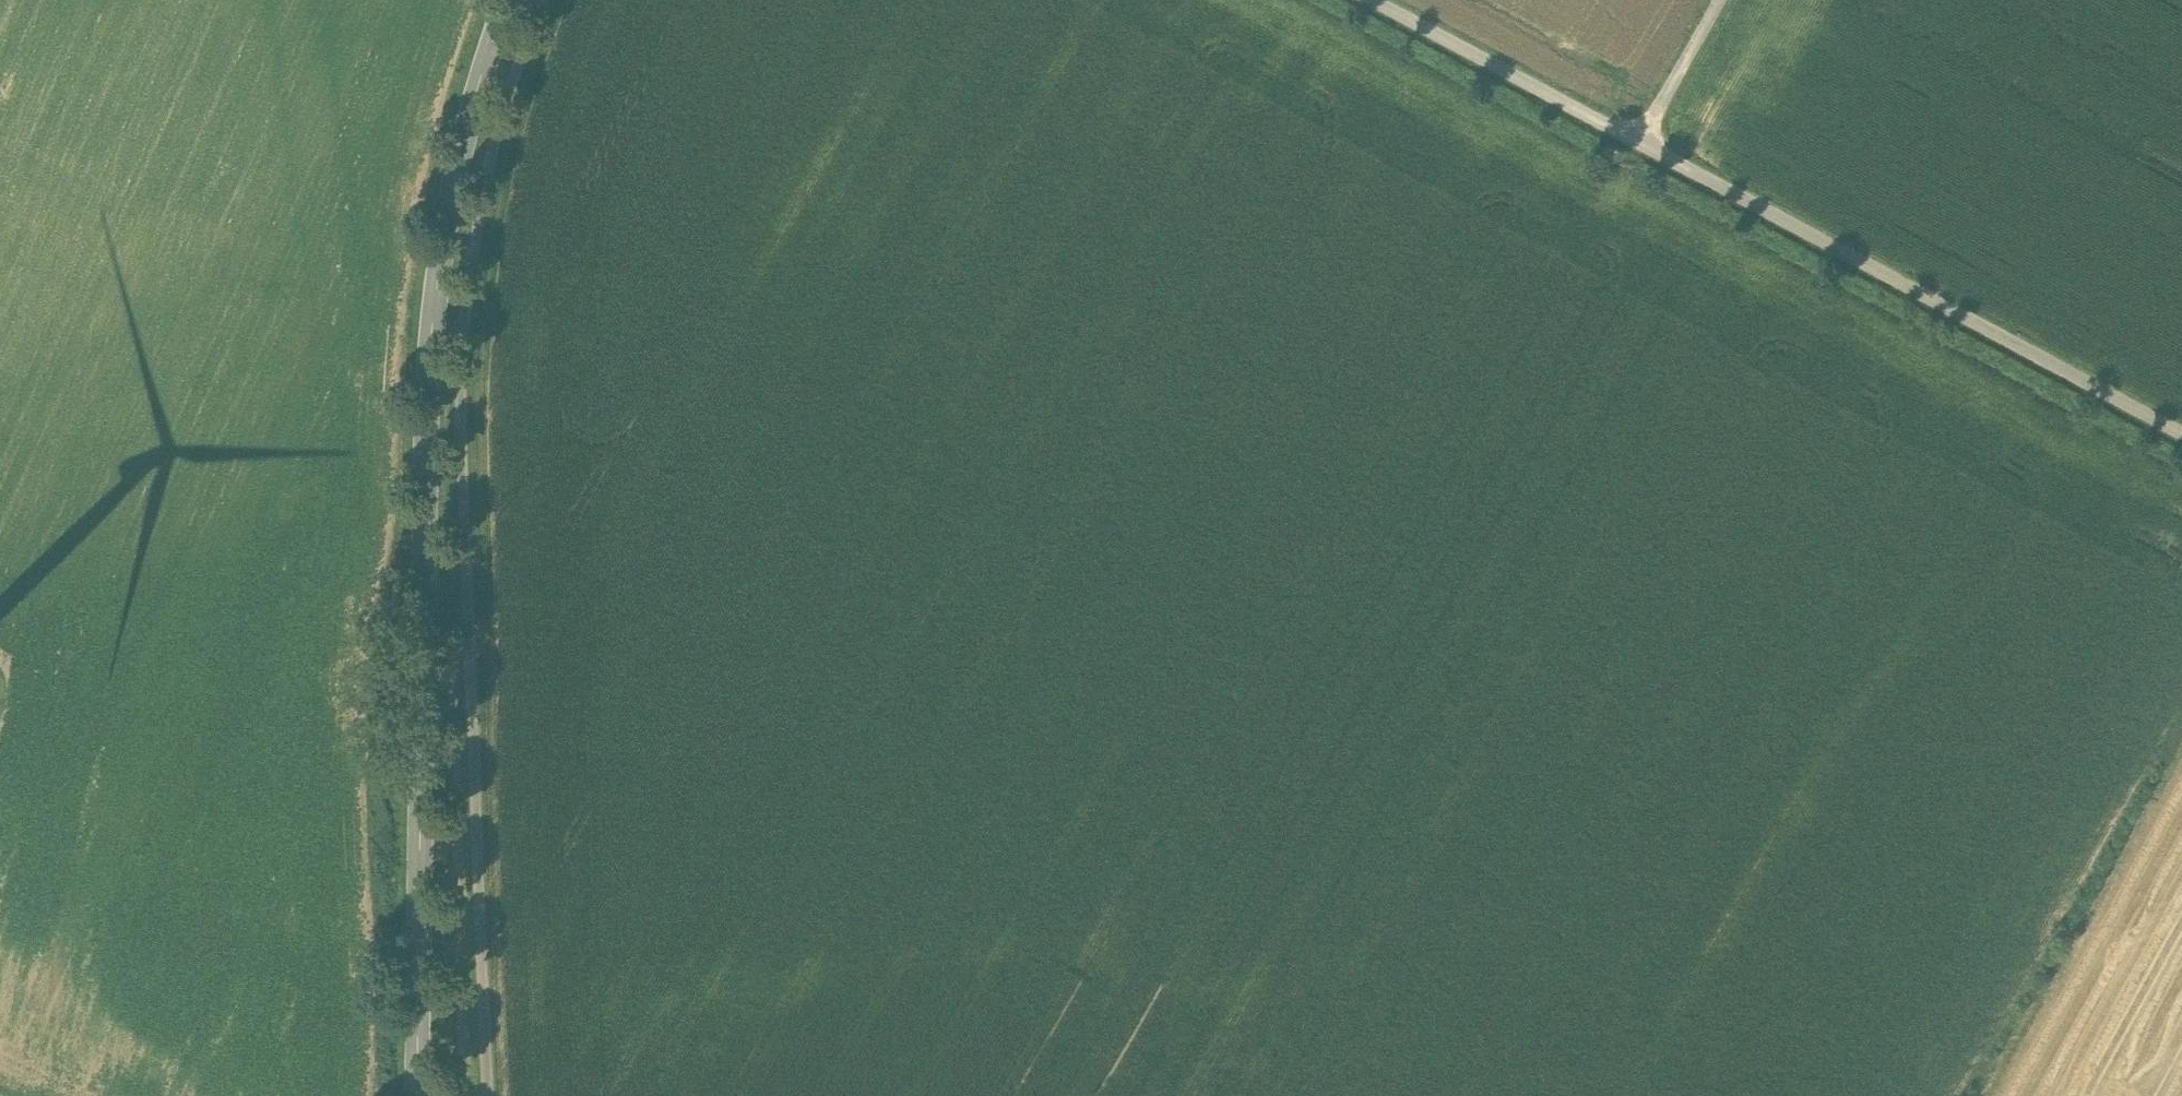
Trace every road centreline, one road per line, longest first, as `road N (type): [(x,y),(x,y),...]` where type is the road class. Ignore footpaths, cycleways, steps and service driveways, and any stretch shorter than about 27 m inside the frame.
road 1 (tertiary): [(420,1095),(427,368),(465,128),(506,0)]
road 2 (unclassified): [(1371,0),(2181,434)]
road 3 (track): [(1638,144),(1719,0)]

